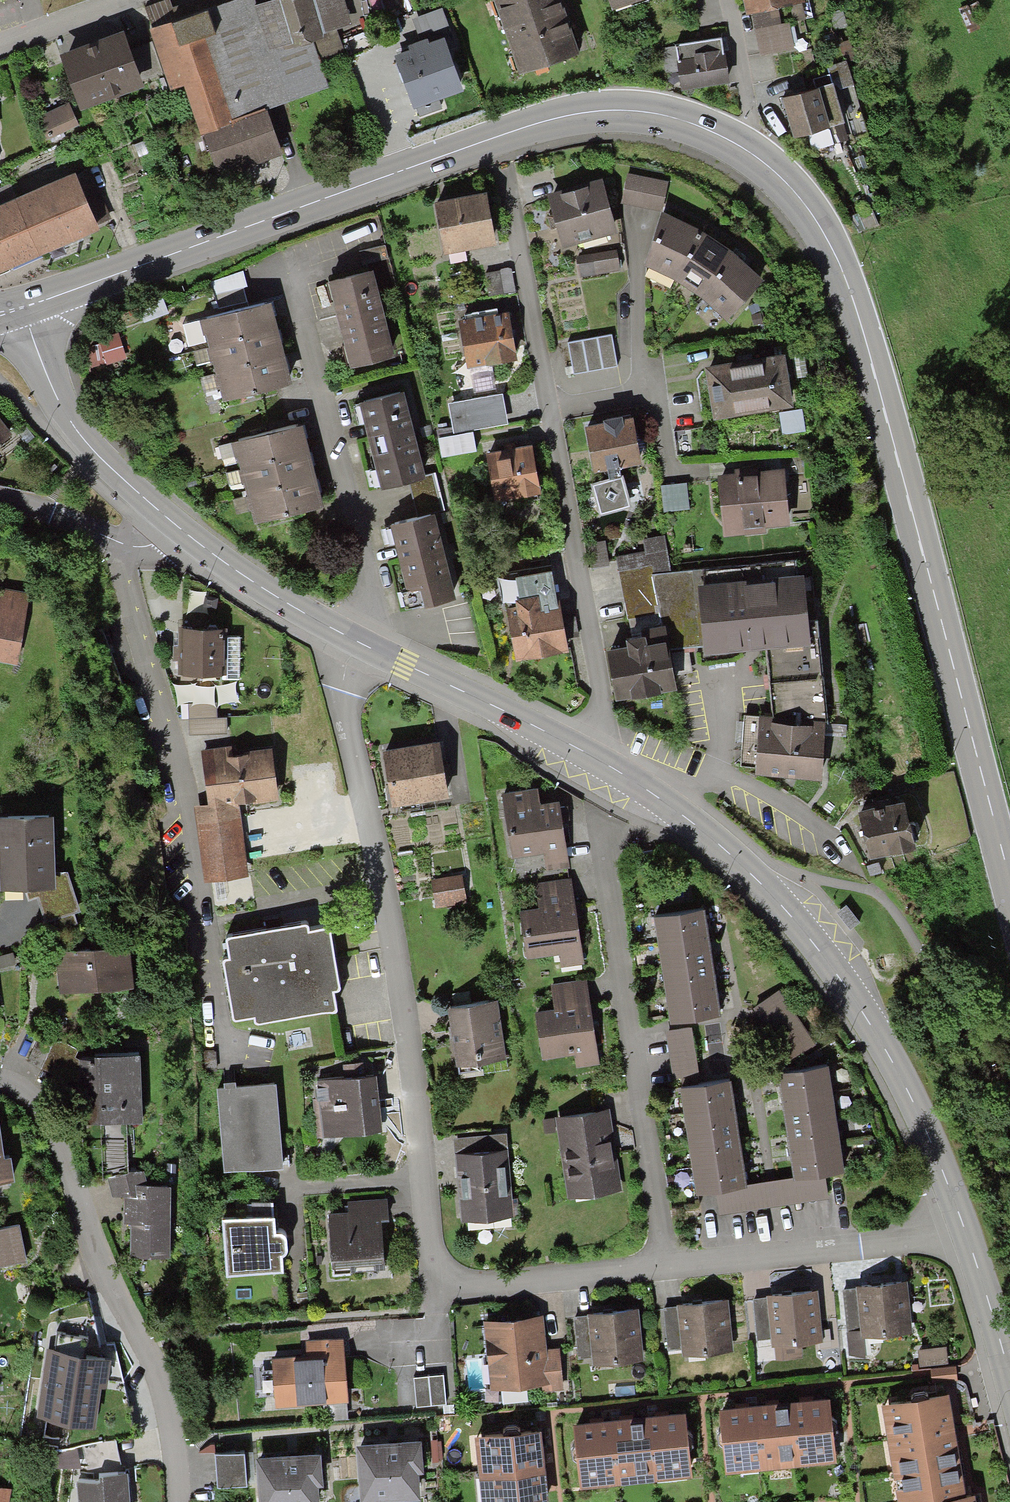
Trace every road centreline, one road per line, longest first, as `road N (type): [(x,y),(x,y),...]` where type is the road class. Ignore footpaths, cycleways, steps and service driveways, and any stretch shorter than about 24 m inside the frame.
road 1 (primary): [(22,307),(531,126),(593,113),(649,113),(742,147),(810,213),(855,304),(1009,883)]
road 2 (secondary): [(967,1225),(914,1103),(809,936),(692,822),(589,754)]
road 3 (residential): [(351,639),(341,686),(380,889),(419,1173)]
road 4 (residential): [(122,546),(181,786),(228,1060)]
road 5 (residential): [(178,1501),(177,1455),(142,1342),(34,1102),(10,1071),(0,1071)]
road 6 (residential): [(663,1265),(602,829)]
road 7 (residential): [(363,645),(375,616),(289,270)]
road 8 (residential): [(589,754),(602,708),(549,411)]
road 9 (residential): [(419,1173),(430,1270),(442,1287),(663,1265)]
road 10 (residential): [(663,1265),(923,1238),(967,1225)]
road 11 (secondary): [(177,524),(75,426),(22,307)]
road 12 (secondary): [(589,754),(363,645)]
road 13 (secondary): [(351,639),(274,596),(177,524)]
road 14 (residential): [(549,411),(511,213)]
road 15 (residential): [(642,391),(636,214)]
road 16 (secondary): [(1009,1389),(967,1225)]
road 17 (residential): [(419,1173),(287,1185),(291,1217)]
road 18 (residential): [(122,546),(27,498),(0,495)]
road 19 (residential): [(0,41),(120,0)]

